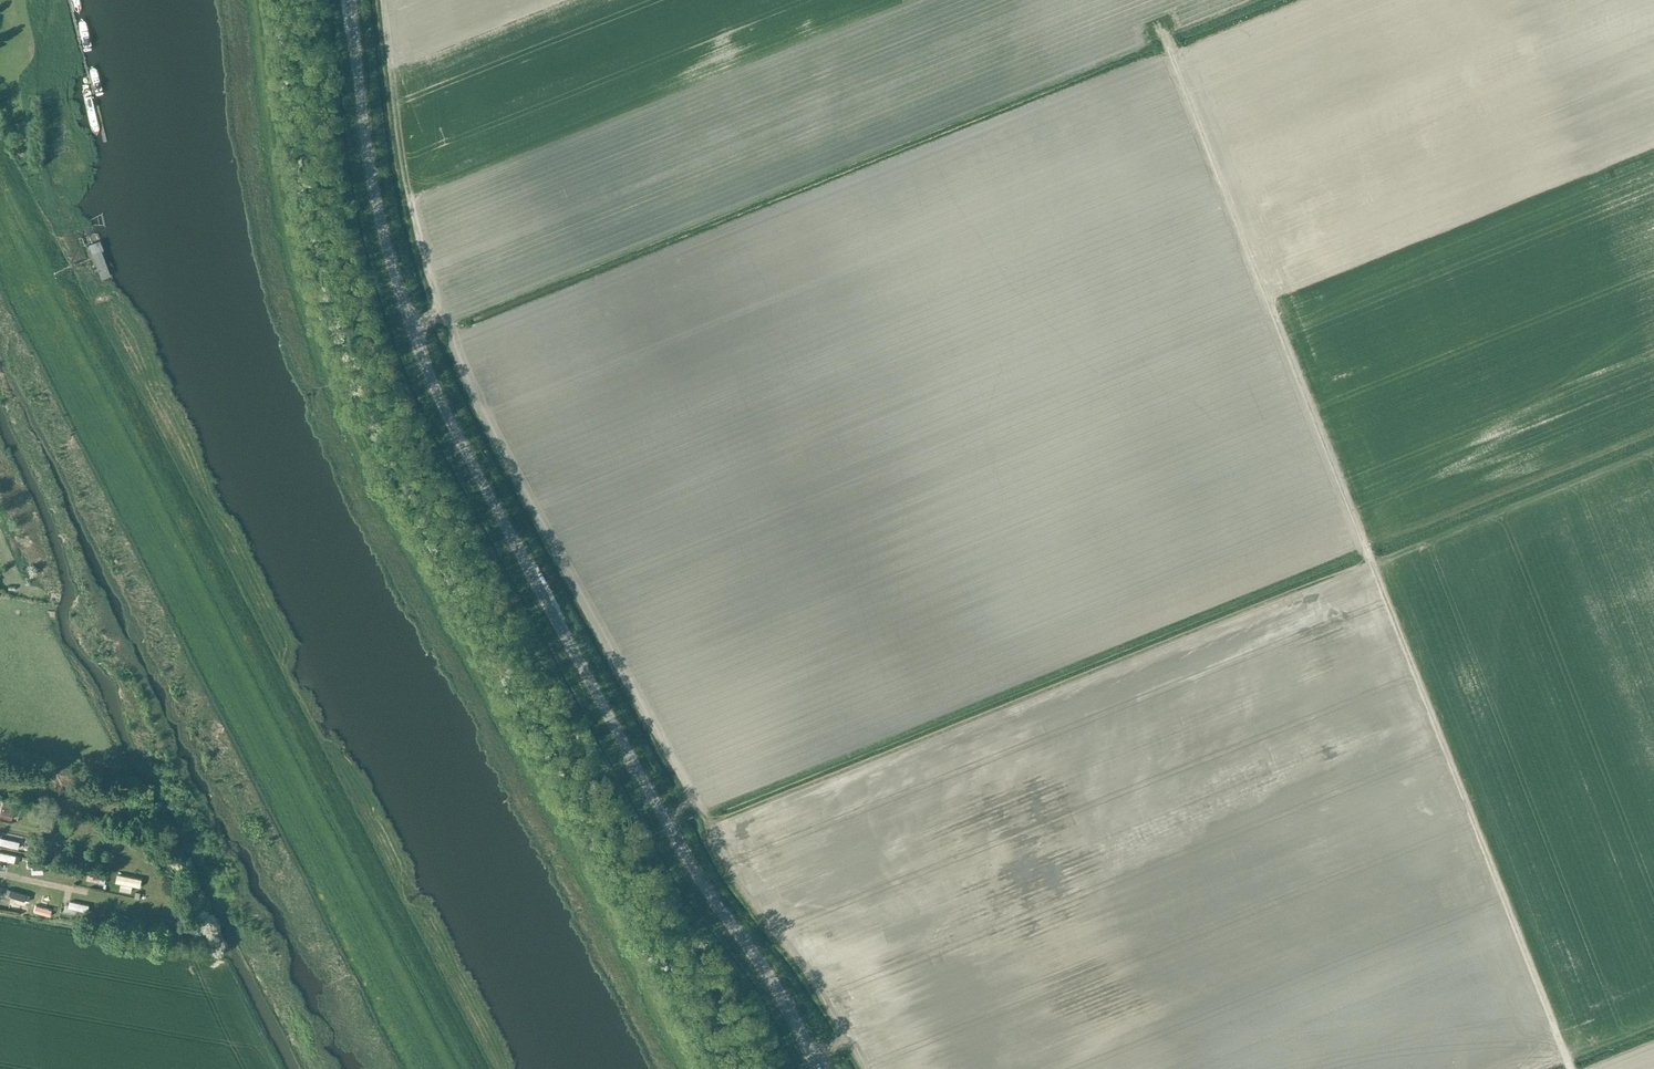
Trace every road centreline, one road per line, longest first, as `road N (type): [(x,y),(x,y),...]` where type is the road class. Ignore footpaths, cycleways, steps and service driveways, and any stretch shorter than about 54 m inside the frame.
road 1 (unclassified): [(818,1068),(758,955),(698,883),(405,324),(376,210),(349,0)]
road 2 (track): [(1159,26),(1228,205)]

